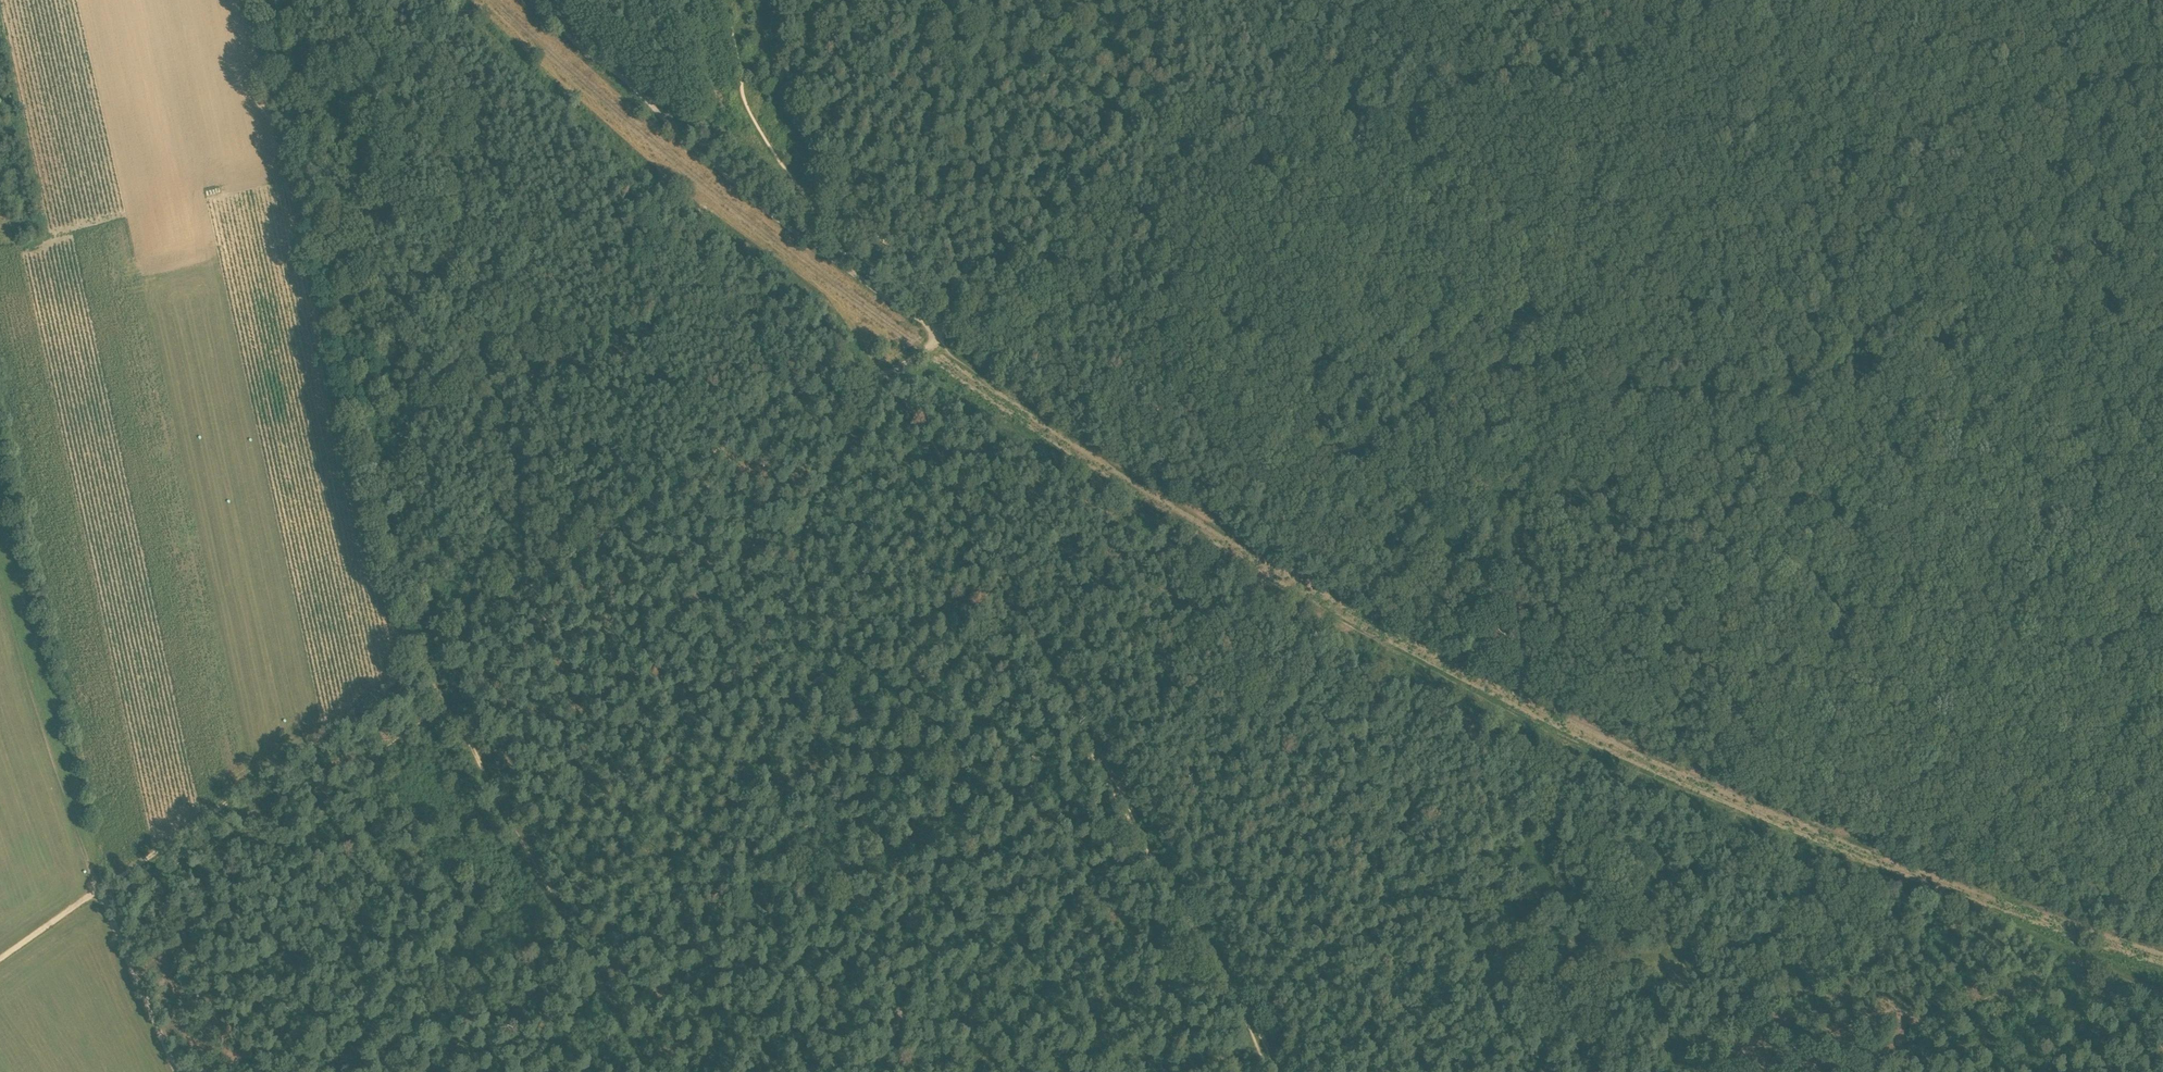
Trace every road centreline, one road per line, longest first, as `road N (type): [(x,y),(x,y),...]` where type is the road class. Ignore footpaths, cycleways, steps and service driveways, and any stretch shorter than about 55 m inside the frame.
road 1 (track): [(582,946),(705,864),(723,838),(758,739),(782,712),(1007,578)]
road 2 (track): [(1007,578),(1052,674),(1261,1036)]
road 3 (track): [(425,665),(0,962)]
road 4 (track): [(946,329),(1078,214),(1151,113),(1176,45),(1210,20),(1220,0)]
road 5 (track): [(653,1071),(447,702)]
road 6 (track): [(889,371),(807,383),(579,548)]
road 7 (track): [(877,0),(946,329)]
road 8 (track): [(2162,992),(2047,970),(1868,1071)]
road 9 (track): [(889,371),(1007,578)]
road 10 (track): [(418,1071),(598,973)]
road 11 (track): [(579,548),(425,665)]
road 12 (track): [(181,1071),(107,894)]

